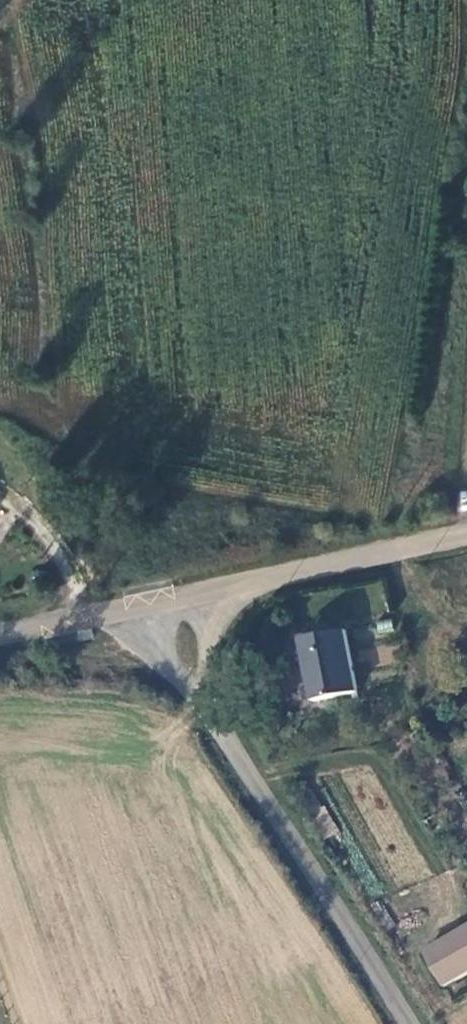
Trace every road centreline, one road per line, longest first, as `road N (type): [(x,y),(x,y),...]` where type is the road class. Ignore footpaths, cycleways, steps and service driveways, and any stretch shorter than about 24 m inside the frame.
road 1 (unclassified): [(174,589),(193,675),(405,1023)]
road 2 (unclassified): [(466,528),(174,589)]
road 3 (unclassified): [(174,589),(0,625)]

